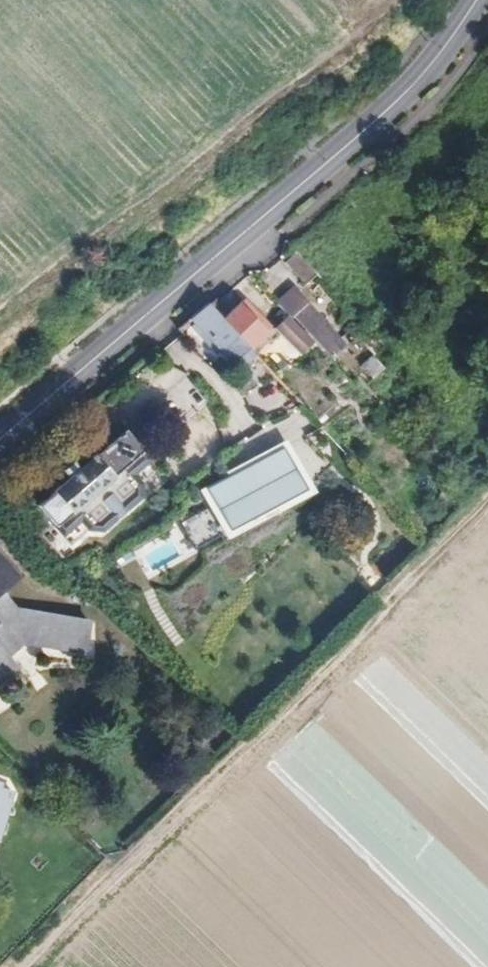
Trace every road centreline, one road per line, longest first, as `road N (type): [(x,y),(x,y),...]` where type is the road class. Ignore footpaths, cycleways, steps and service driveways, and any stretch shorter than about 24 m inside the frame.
road 1 (secondary): [(476,0),(389,107),(0,442)]
road 2 (track): [(22,966),(487,511)]

